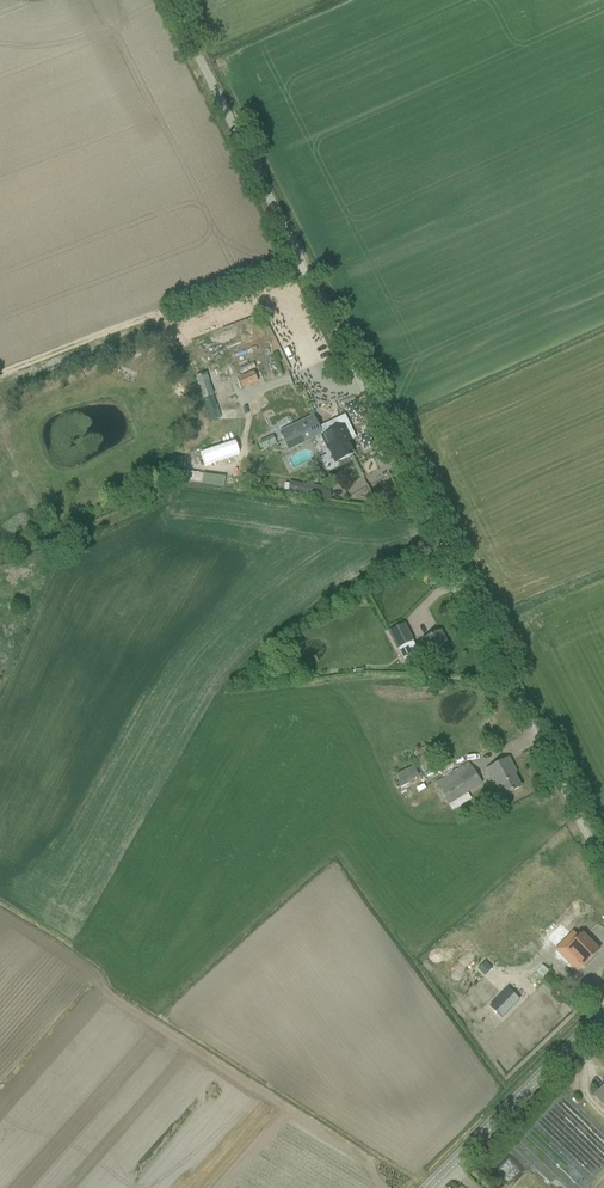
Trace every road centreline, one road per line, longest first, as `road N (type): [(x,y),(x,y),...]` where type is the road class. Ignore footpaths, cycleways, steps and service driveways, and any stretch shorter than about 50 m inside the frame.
road 1 (unclassified): [(603,870),(169,0)]
road 2 (tertiary): [(428,1187),(603,1012)]

